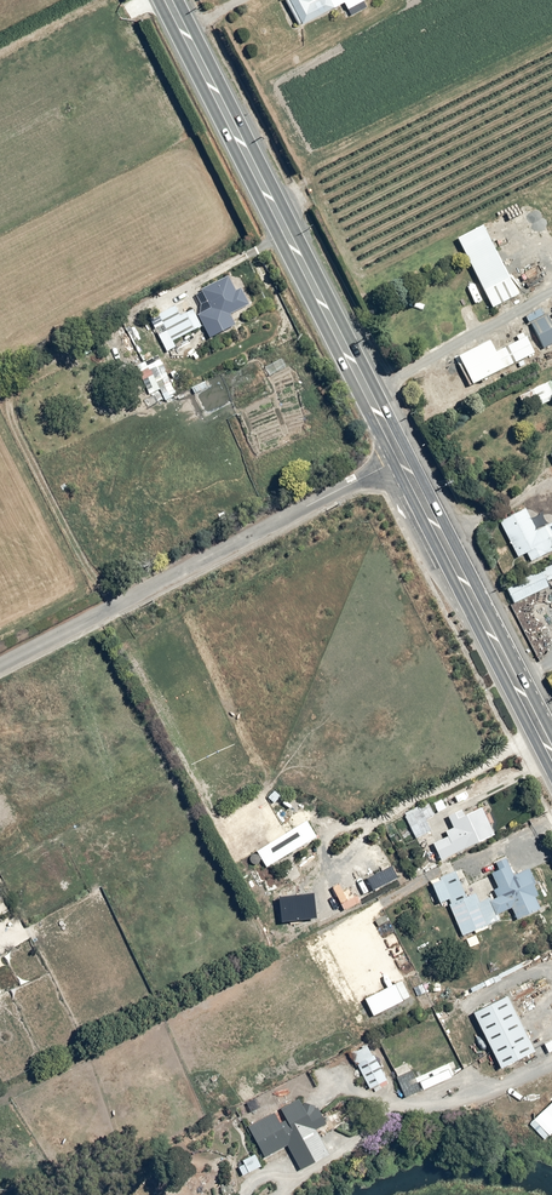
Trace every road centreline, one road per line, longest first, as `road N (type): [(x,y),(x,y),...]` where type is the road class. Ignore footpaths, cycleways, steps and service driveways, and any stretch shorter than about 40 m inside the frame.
road 1 (secondary): [(163,0),(403,460)]
road 2 (unclassified): [(403,460),(0,658)]
road 3 (secondary): [(403,460),(551,753)]

